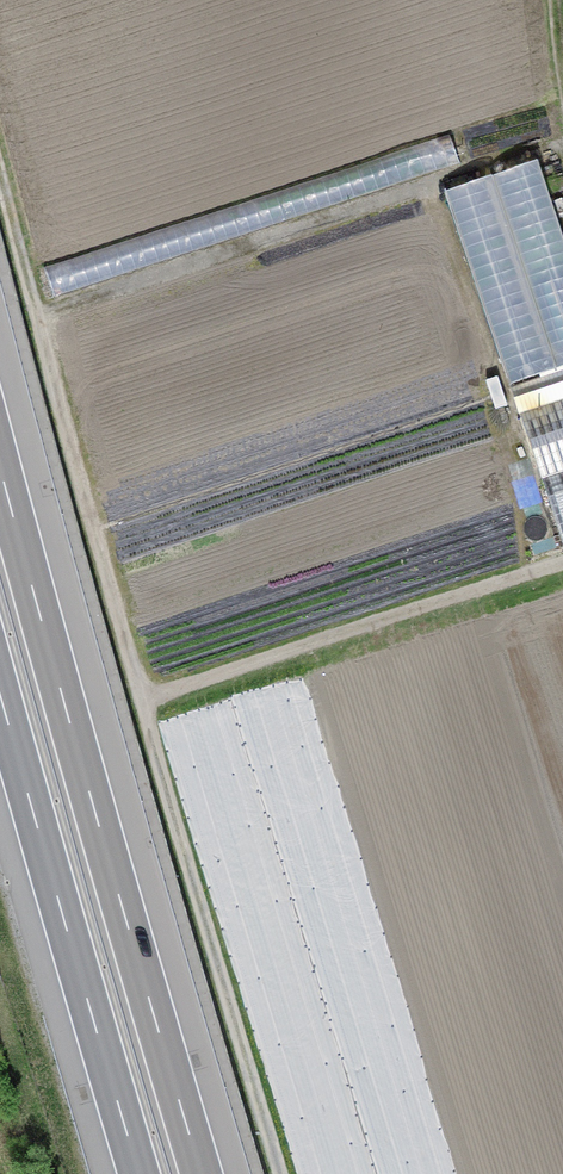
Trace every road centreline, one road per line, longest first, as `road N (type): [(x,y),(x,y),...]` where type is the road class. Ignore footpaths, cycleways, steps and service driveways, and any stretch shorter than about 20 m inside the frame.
road 1 (track): [(281,1173),(85,506),(0,180)]
road 2 (motorway): [(201,1173),(0,467)]
road 3 (motorway): [(0,694),(139,1173)]
road 4 (track): [(141,700),(562,560)]

